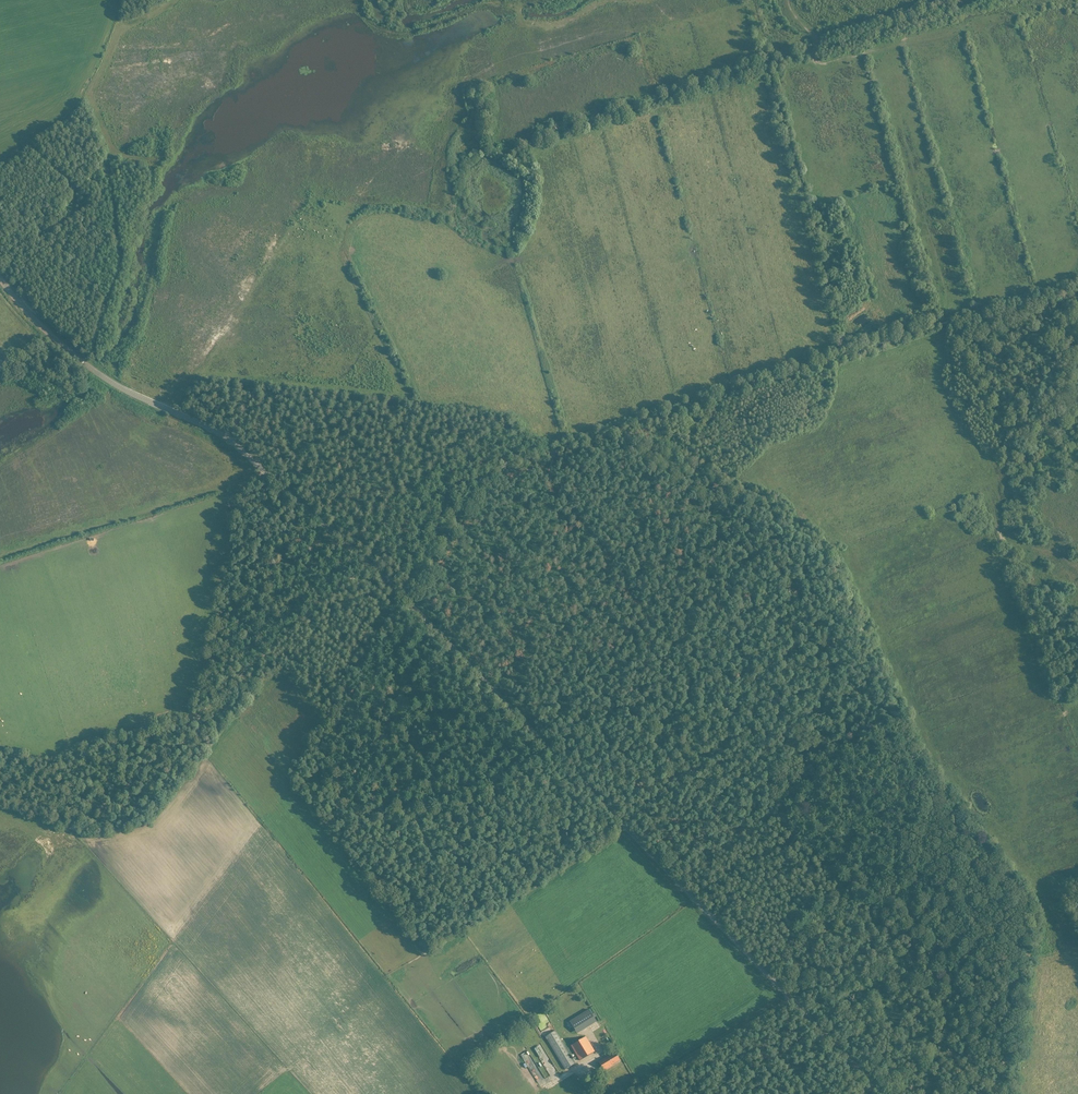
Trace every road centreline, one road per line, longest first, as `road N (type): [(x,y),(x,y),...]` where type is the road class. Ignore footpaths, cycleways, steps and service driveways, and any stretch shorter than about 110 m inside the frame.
road 1 (tertiary): [(789,1001),(397,594),(237,446),(64,351),(0,278)]
road 2 (unclassified): [(630,1093),(789,1001)]
road 3 (tertiary): [(884,1093),(789,1001)]

